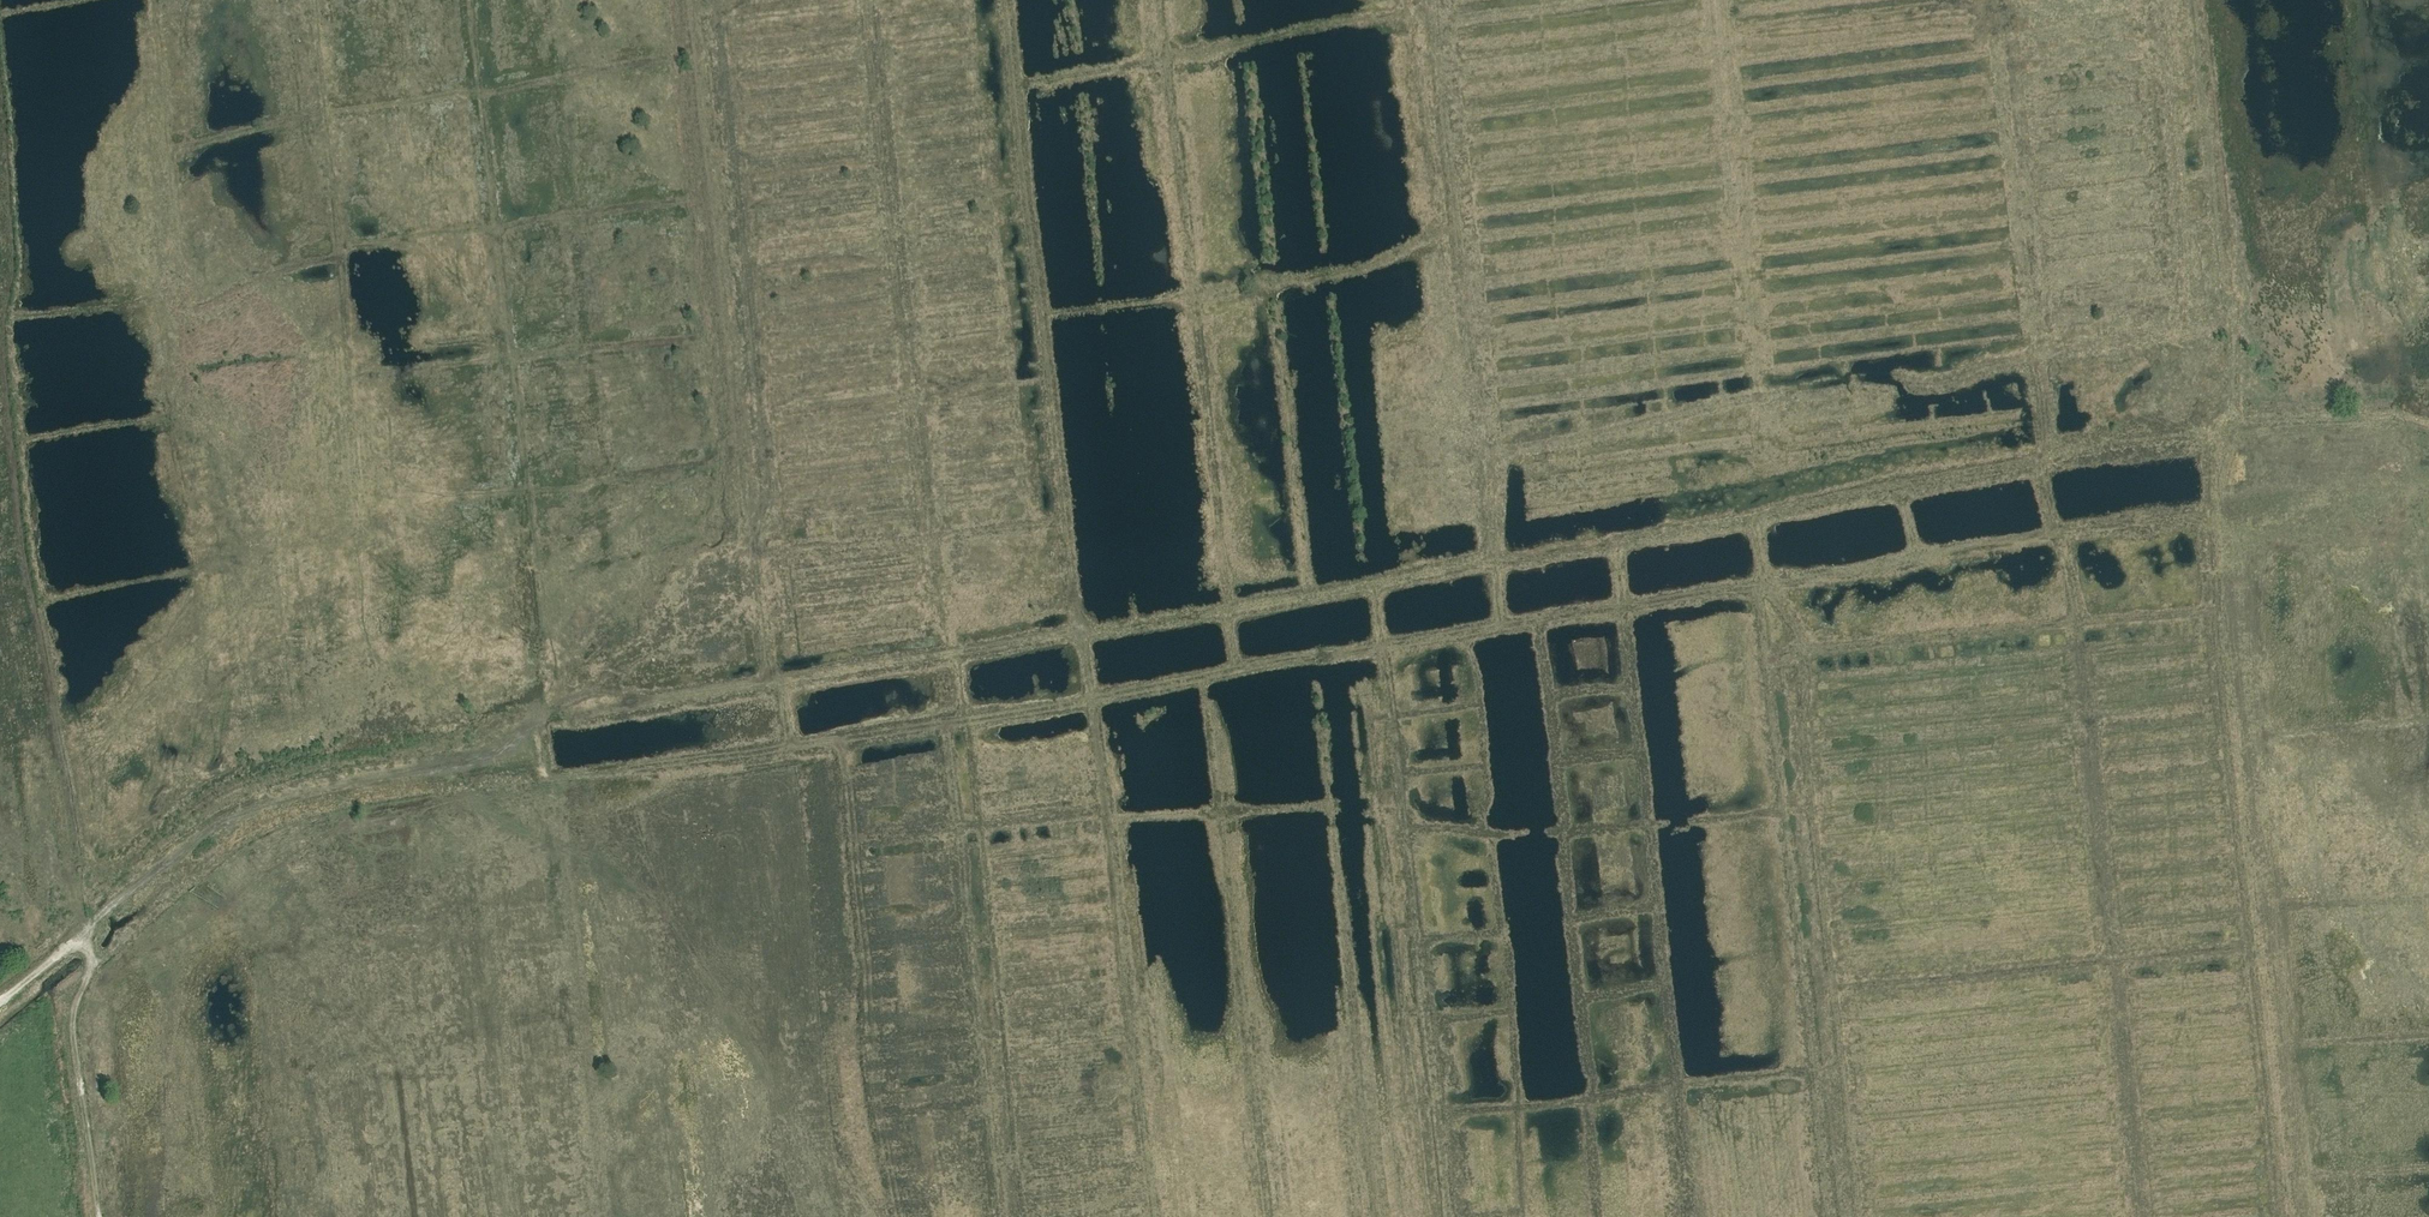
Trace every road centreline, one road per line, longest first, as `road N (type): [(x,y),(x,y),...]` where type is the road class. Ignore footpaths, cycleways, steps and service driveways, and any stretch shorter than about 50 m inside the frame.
road 1 (track): [(75,936),(214,824),(296,788),(442,769)]
road 2 (track): [(99,1216),(70,1009),(87,986),(90,953),(75,936),(0,1004)]

